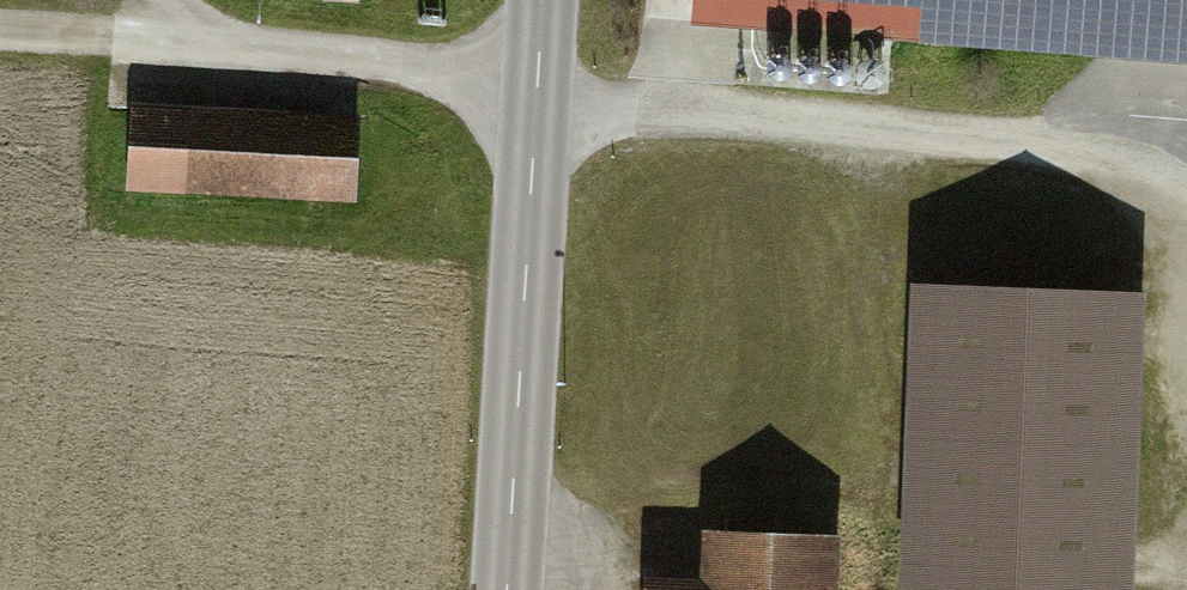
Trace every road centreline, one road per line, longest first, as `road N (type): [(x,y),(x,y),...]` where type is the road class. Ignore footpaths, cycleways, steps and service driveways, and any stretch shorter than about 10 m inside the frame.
road 1 (track): [(1186,169),(1165,157),(538,110),(188,49),(0,33)]
road 2 (tertiary): [(544,0),(510,589)]

